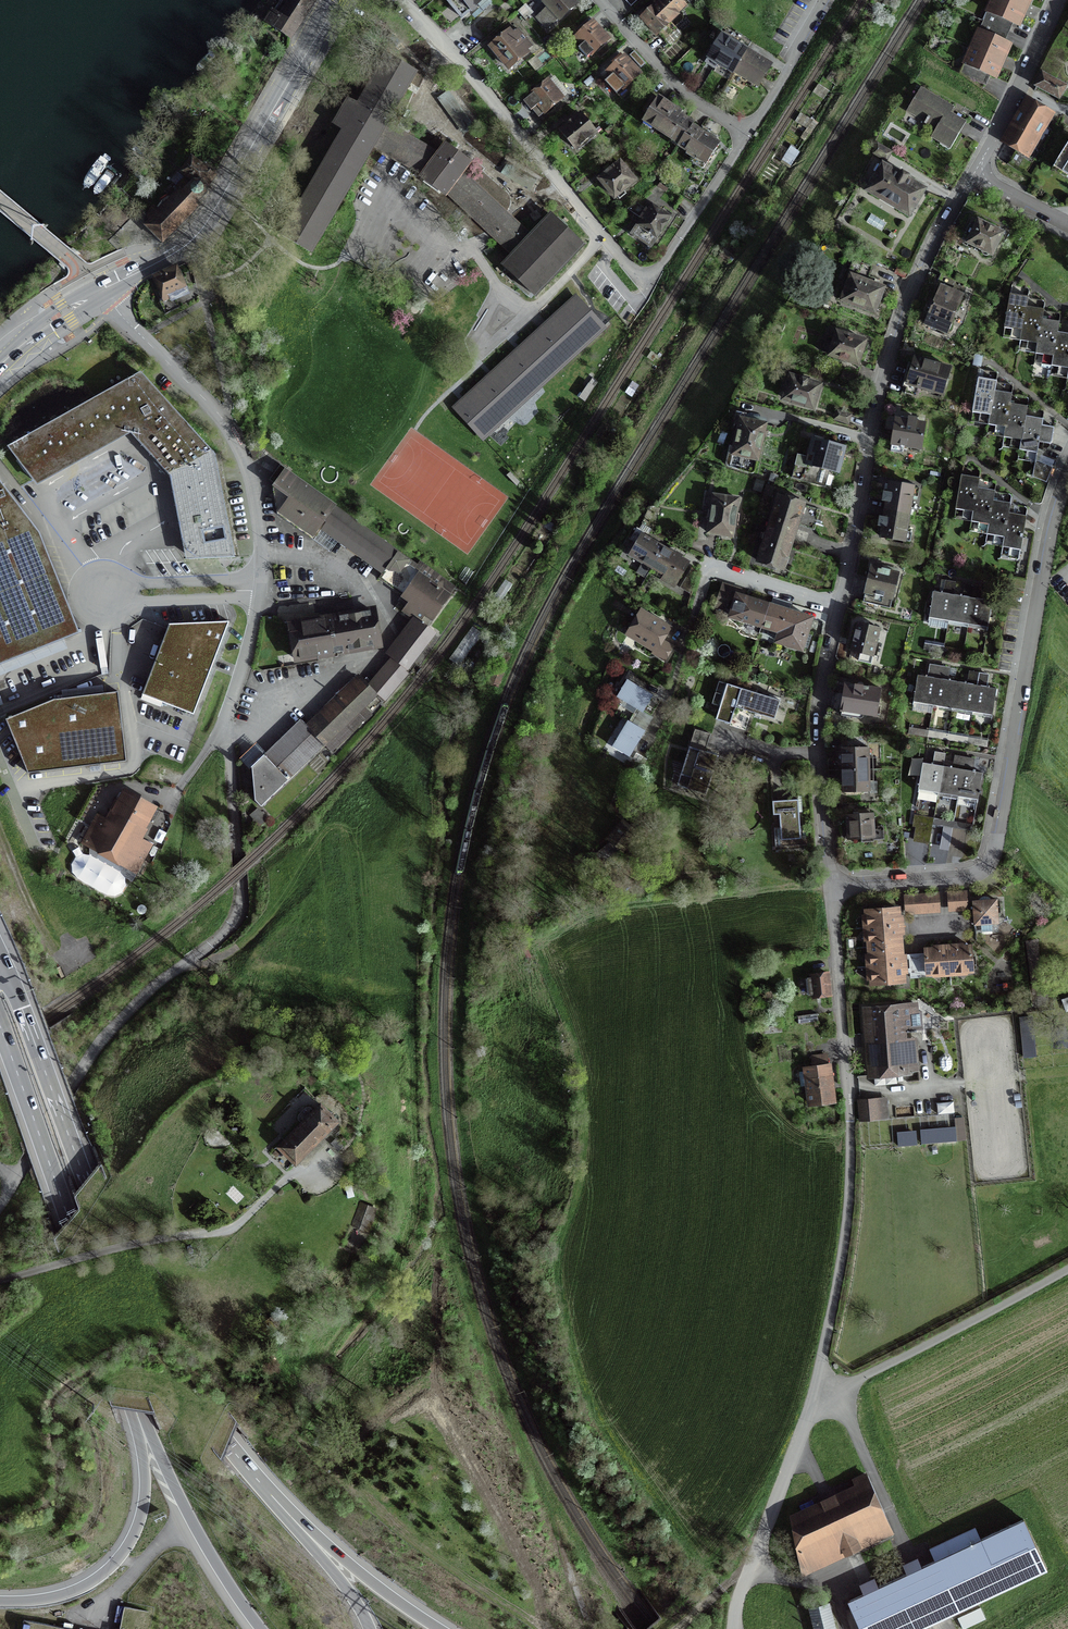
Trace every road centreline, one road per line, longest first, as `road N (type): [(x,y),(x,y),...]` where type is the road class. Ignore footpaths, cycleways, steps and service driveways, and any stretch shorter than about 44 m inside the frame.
road 1 (residential): [(0,1203),(111,1027),(221,937),(239,909),(224,727),(259,602),(252,495),(232,435),(99,291)]
road 2 (residential): [(975,173),(920,270),(891,345),(837,605),(818,716),(832,890)]
road 3 (motorway): [(283,1508),(229,1445),(123,1265),(22,1010),(0,982)]
road 4 (residential): [(1067,476),(989,862),(971,875),(832,890)]
road 5 (residential): [(745,135),(649,285),(404,0)]
road 6 (motorway): [(0,1027),(139,1420)]
road 7 (unclassified): [(810,1403),(849,1209),(842,1007)]
road 8 (primary): [(99,291),(203,227),(337,0)]
road 9 (unclassified): [(1067,1270),(810,1403)]
road 10 (motorway): [(139,1420),(144,1500),(125,1549),(68,1593),(0,1601)]
road 11 (motorway): [(139,1420),(260,1628)]
road 12 (unclassified): [(734,1628),(810,1403)]
road 13 (residential): [(598,0),(669,77),(745,135)]
road 14 (motorway): [(438,1628),(283,1508)]
road 15 (residential): [(1057,0),(975,173)]
road 16 (track): [(525,1451),(589,1628)]
road 17 (residential): [(825,0),(745,135)]
road 18 (track): [(0,830),(43,932),(74,964)]
road 19 (motorway): [(369,1628),(283,1508)]
road 20 (primary): [(0,360),(99,291)]

